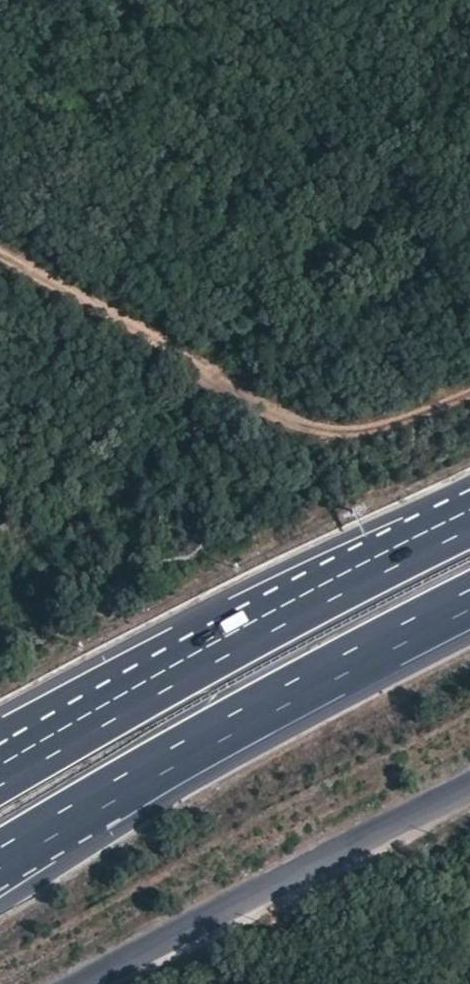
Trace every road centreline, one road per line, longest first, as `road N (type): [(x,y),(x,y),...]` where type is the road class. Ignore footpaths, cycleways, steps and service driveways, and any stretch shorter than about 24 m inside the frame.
road 1 (track): [(0,261),(278,419),(328,428),(371,423),(469,386)]
road 2 (motorway): [(29,841),(260,707),(469,601)]
road 3 (motorway): [(401,553),(0,776)]
road 4 (motorway): [(401,553),(0,729)]
road 5 (unclassified): [(93,983),(469,791)]

